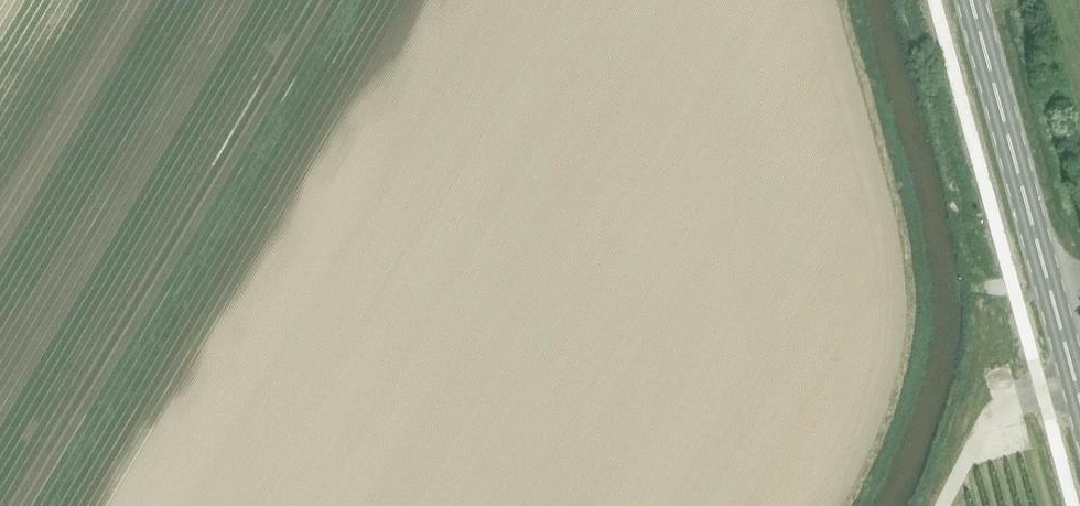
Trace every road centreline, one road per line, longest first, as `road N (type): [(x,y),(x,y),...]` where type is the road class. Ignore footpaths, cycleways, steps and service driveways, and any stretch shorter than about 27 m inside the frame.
road 1 (secondary): [(1079,393),(973,0)]

